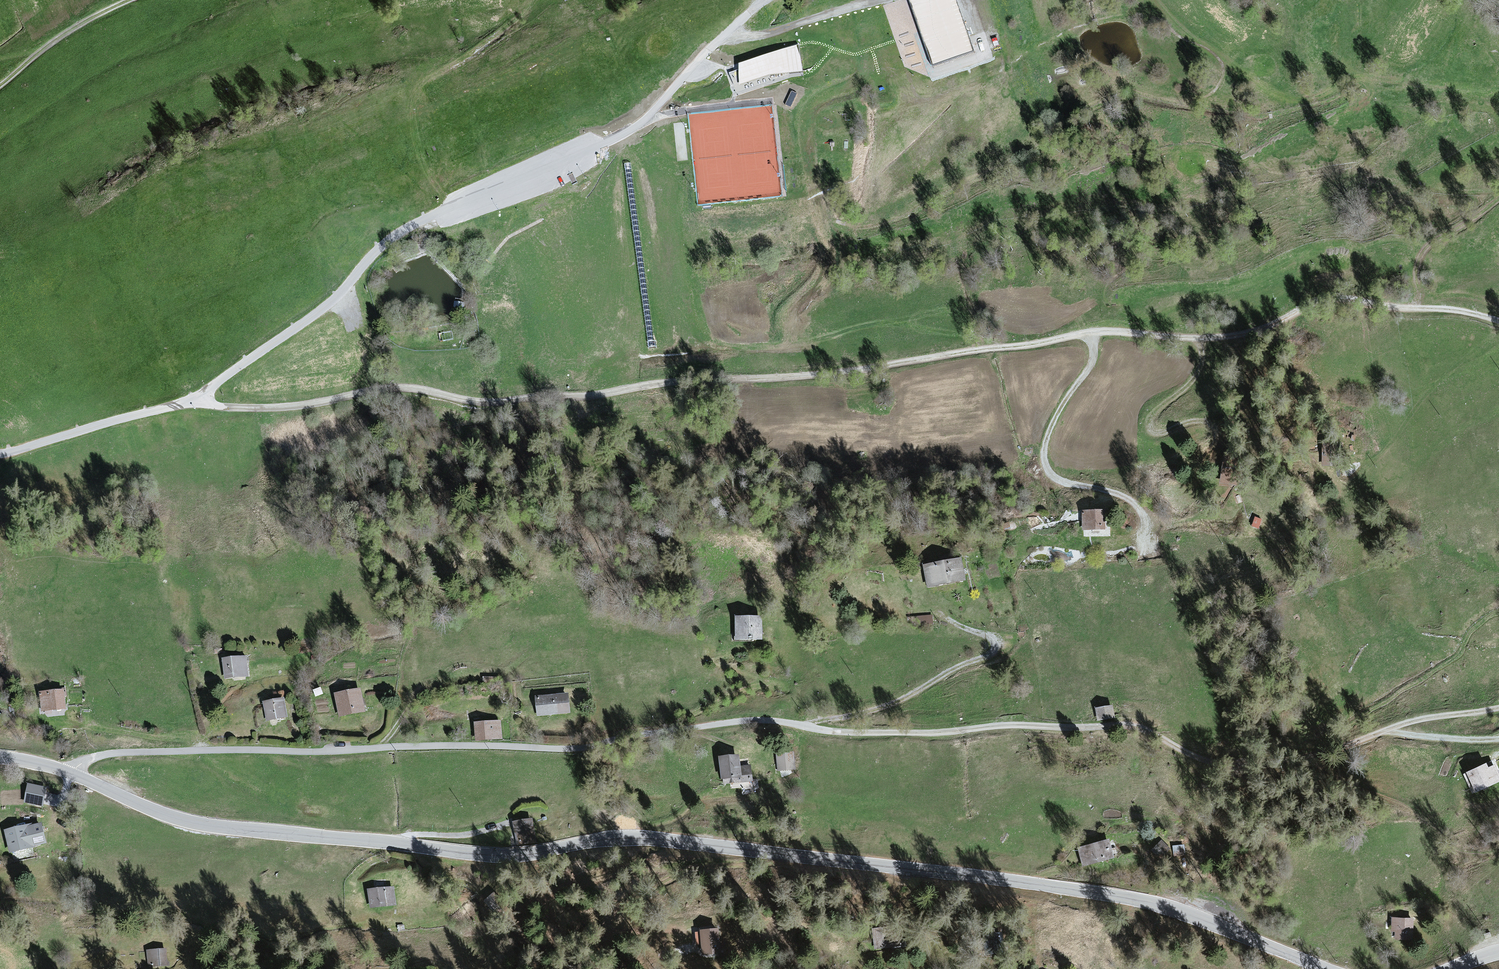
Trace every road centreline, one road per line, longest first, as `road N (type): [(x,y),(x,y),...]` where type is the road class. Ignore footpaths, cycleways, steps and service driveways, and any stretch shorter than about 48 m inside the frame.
road 1 (track): [(70,773),(113,757),(600,748),(759,720),(932,736),(1126,725),(1205,763),(1233,767),(1295,759),(1425,719),(1498,710)]
road 2 (unclassified): [(0,757),(61,769),(177,819),(220,827),(485,855),(647,839),(1110,895),(1178,911),(1326,968)]
road 3 (track): [(200,400),(276,410),(427,390),(489,406),(582,400),(650,386),(870,372),(1087,330),(1240,337),(1328,301),(1456,310),(1498,322)]
road 4 (track): [(0,454),(200,400),(338,296),(393,237),(635,127),(765,0)]
road 5 (track): [(1087,330),(1087,367),(1047,434),(1042,469),(1063,484),(1103,491),(1141,511),(1142,548)]
road 6 (track): [(797,727),(859,715),(997,652),(992,640),(940,618)]
road 7 (track): [(1193,340),(1186,384),(1154,408),(1148,426),(1151,435),(1203,424),(1214,441),(1195,489)]
road 8 (track): [(0,720),(18,716),(217,754)]
road 9 (track): [(724,36),(739,39),(883,0)]
road 10 (track): [(0,85),(56,41),(131,0)]

